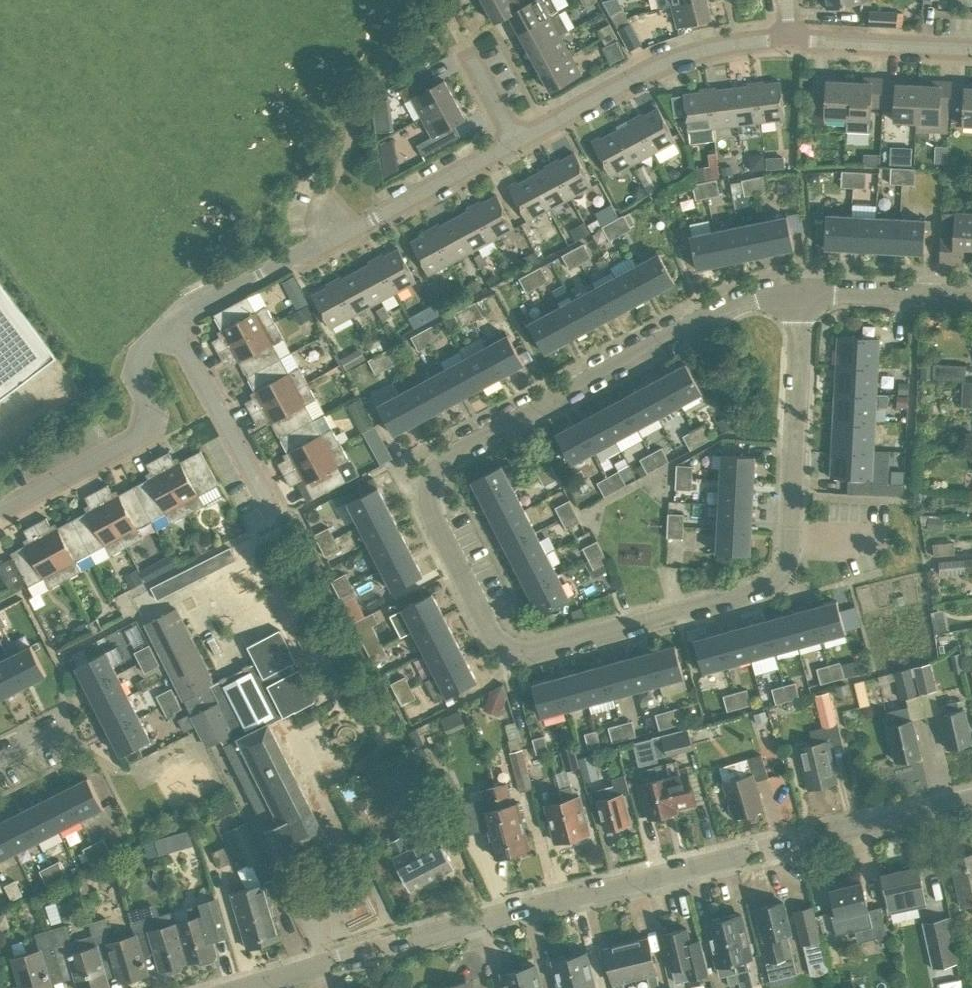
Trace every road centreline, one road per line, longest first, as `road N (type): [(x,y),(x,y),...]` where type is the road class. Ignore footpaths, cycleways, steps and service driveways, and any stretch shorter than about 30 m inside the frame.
road 1 (residential): [(802,289),(792,513),(779,575),(761,589),(546,648),(506,646),(492,635),(428,506),(435,468),(730,307),(776,292)]
road 2 (unclassified): [(244,987),(333,956),(398,945),(753,846),(793,846),(971,801)]
road 3 (residential): [(516,141),(659,66),(787,38)]
road 4 (residential): [(0,509),(143,432),(151,404),(140,359),(169,321)]
road 5 (residential): [(267,498),(169,321)]
road 6 (residential): [(342,235),(516,141)]
road 7 (residential): [(169,321),(342,235)]
road 8 (residential): [(787,38),(971,48)]
road 9 (residential): [(971,297),(802,289)]
road 10 (residential): [(516,141),(448,10)]

